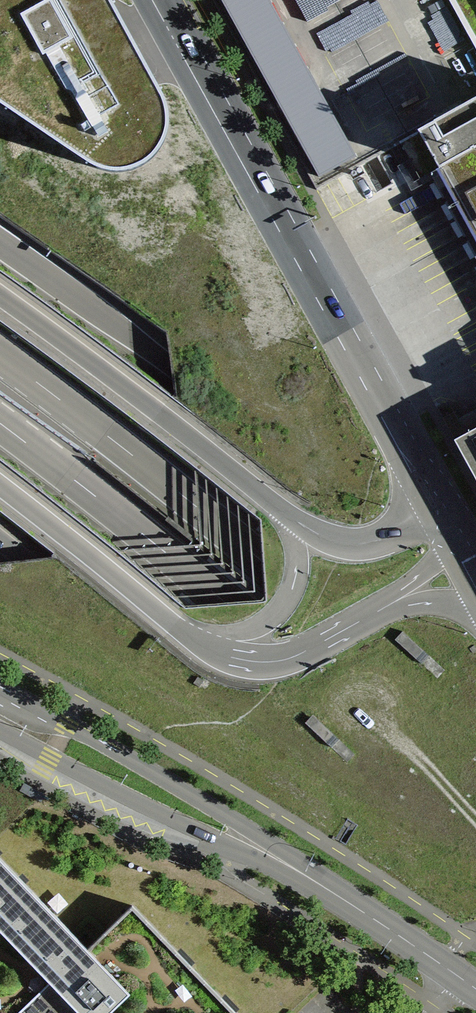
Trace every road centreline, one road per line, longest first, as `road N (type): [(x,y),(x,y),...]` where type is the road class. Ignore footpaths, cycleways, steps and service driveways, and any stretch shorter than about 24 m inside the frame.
road 1 (motorway): [(475,597),(397,499),(297,408),(0,190)]
road 2 (motorway): [(0,428),(228,605),(475,832)]
road 3 (motorway): [(475,756),(263,560),(0,354)]
road 4 (motorway): [(475,630),(171,362),(0,246)]
road 5 (tertiary): [(431,505),(153,0)]
road 6 (primary): [(0,709),(325,886),(475,986)]
road 7 (motorway): [(177,701),(475,926)]
road 8 (motorway): [(296,521),(0,297)]
road 9 (motorway): [(190,637),(240,660),(284,660),(470,567)]
road 10 (motorway): [(0,484),(190,637)]
road 11 (motorway): [(0,545),(84,609),(177,701)]
road 12 (motorway): [(0,599),(177,701)]
road 13 (motorway): [(190,637),(226,636),(280,611),(297,576),(296,521)]
road 14 (motorway): [(431,505),(361,544),(296,521)]

